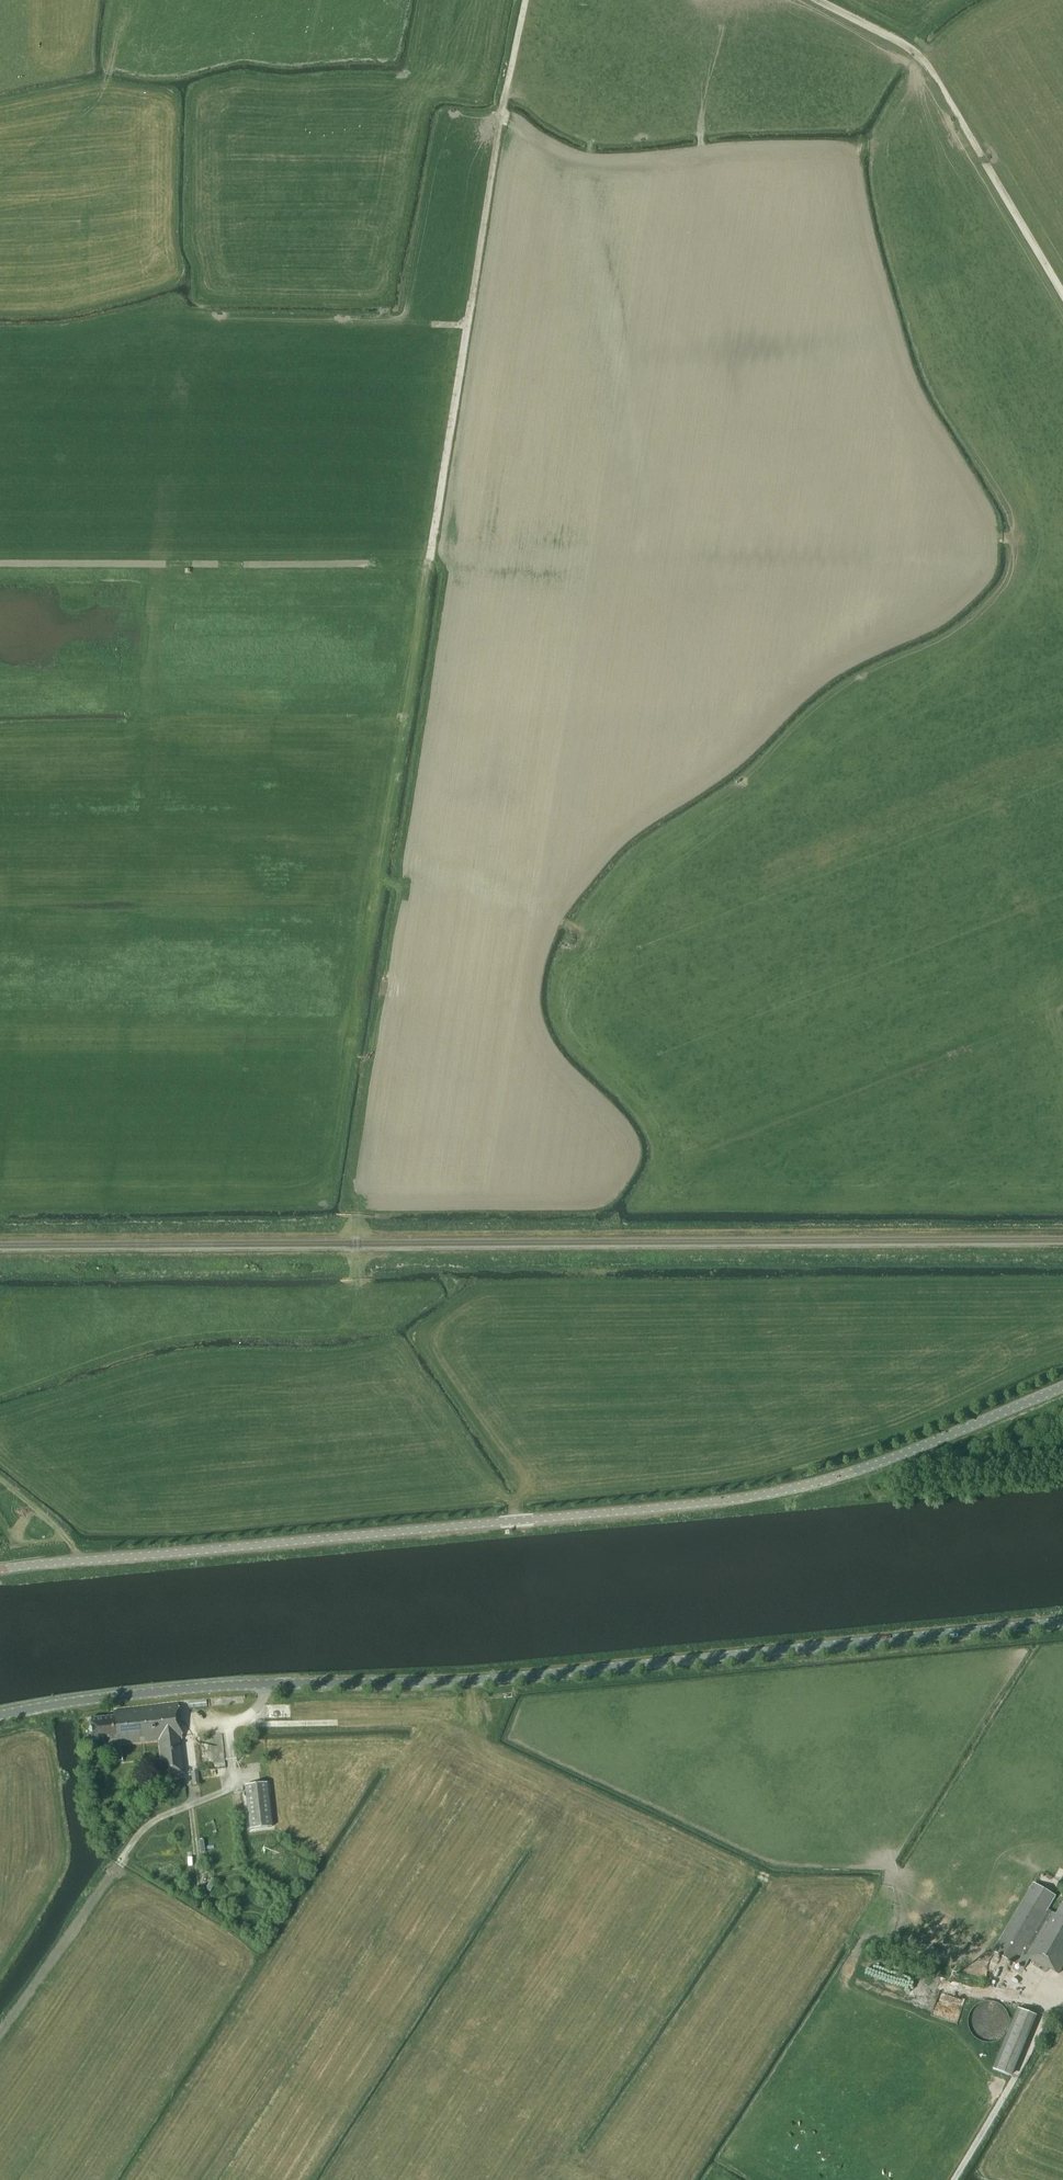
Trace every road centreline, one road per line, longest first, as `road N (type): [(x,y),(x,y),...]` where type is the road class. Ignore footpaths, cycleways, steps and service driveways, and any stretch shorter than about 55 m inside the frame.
road 1 (tertiary): [(1062,1387),(893,1456),(749,1497),(0,1569)]
road 2 (tertiary): [(1062,1621),(514,1676),(244,1683),(82,1699)]

